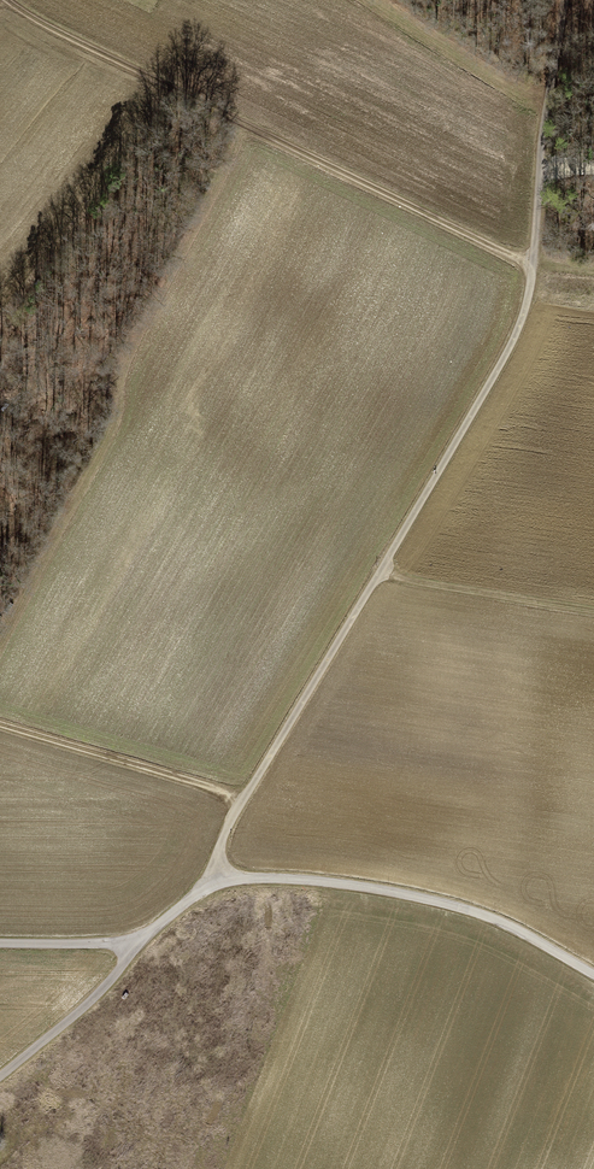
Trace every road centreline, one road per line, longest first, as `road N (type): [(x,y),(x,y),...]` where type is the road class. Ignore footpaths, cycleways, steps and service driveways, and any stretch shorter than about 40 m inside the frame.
road 1 (track): [(384,575),(524,323),(540,113),(565,0)]
road 2 (track): [(16,0),(116,59),(534,268)]
road 3 (unclassified): [(134,946),(216,878),(249,873),(354,884),(504,920),(593,976)]
road 4 (track): [(216,878),(224,832),(242,797),(384,575)]
road 5 (track): [(0,718),(242,797)]
road 6 (track): [(384,575),(593,610)]
road 7 (unclassified): [(0,1079),(117,980),(134,946)]
road 8 (unclassified): [(0,945),(134,946)]

